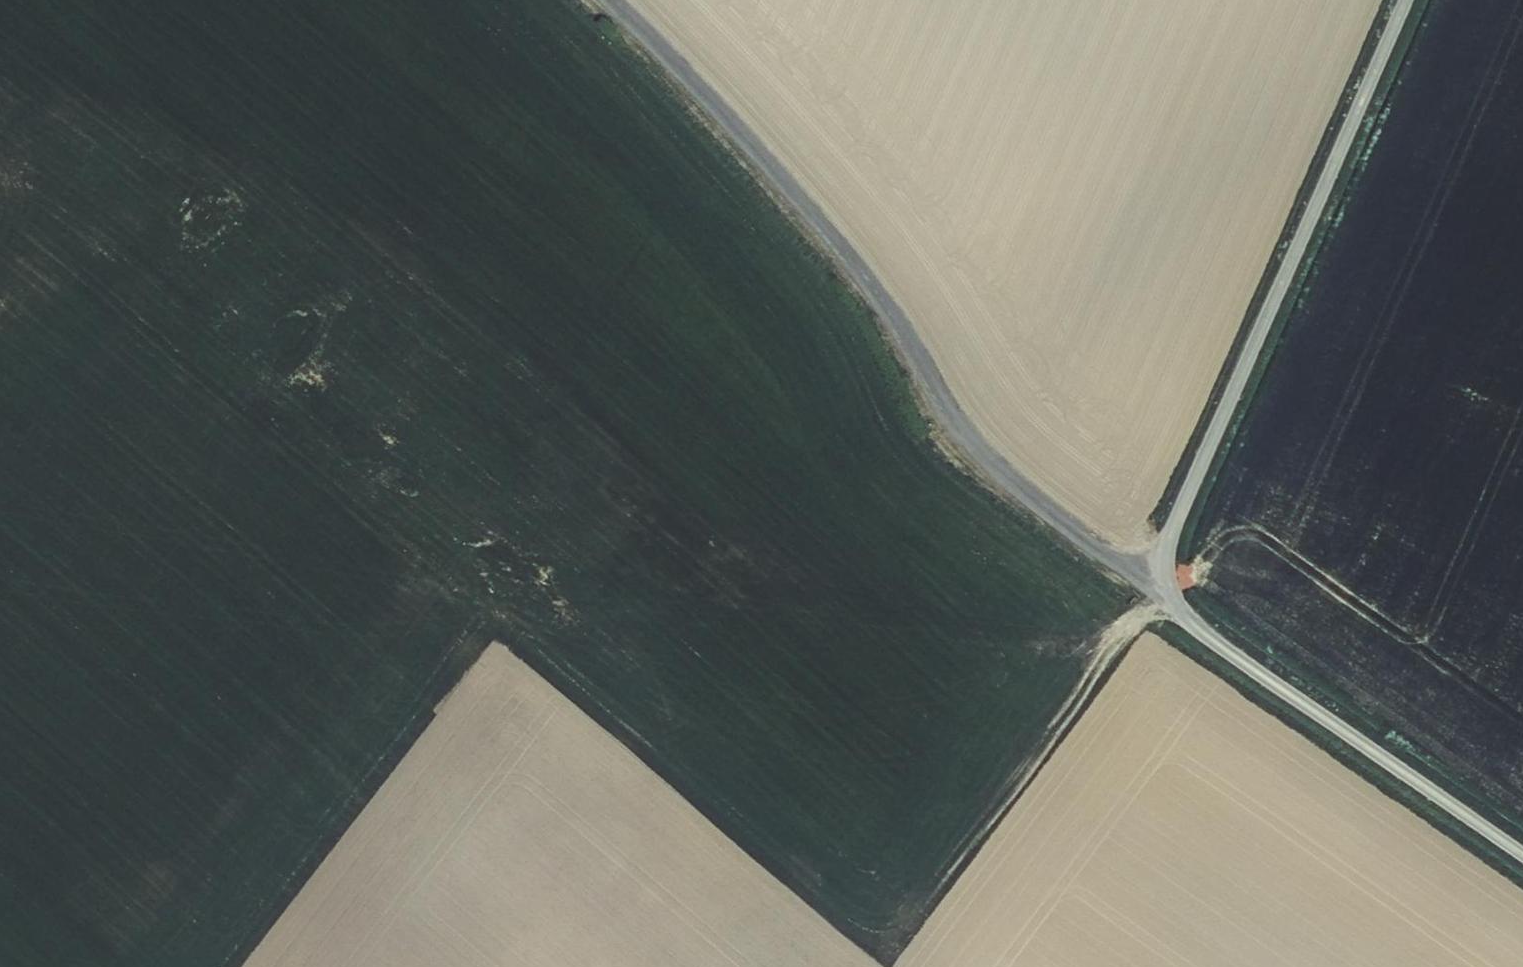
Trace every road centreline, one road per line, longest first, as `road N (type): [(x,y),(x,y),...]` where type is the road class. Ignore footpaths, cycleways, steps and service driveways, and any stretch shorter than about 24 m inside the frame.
road 1 (unclassified): [(1169,580),(1098,549),(982,455),(878,295),(611,0)]
road 2 (unclassified): [(1169,580),(1174,525),(1406,0)]
road 3 (unclassified): [(1522,855),(1191,624),(1169,580)]

